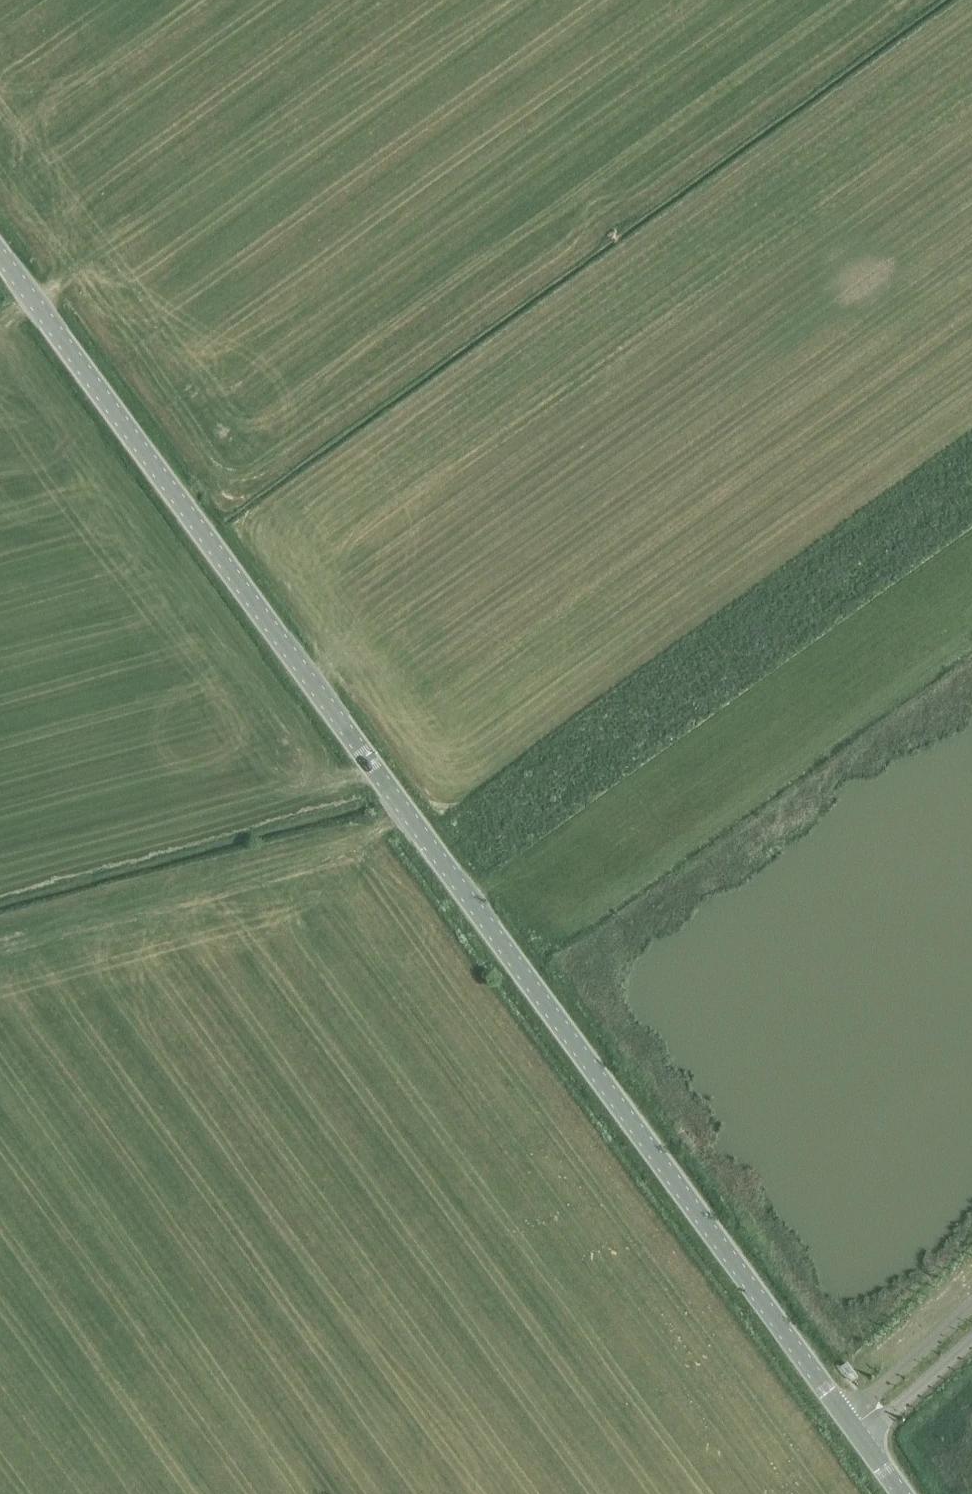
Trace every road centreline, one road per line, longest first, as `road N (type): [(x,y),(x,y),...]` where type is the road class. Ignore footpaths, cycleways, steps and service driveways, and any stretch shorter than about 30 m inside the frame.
road 1 (tertiary): [(853,1425),(0,253)]
road 2 (residential): [(853,1425),(971,1317)]

